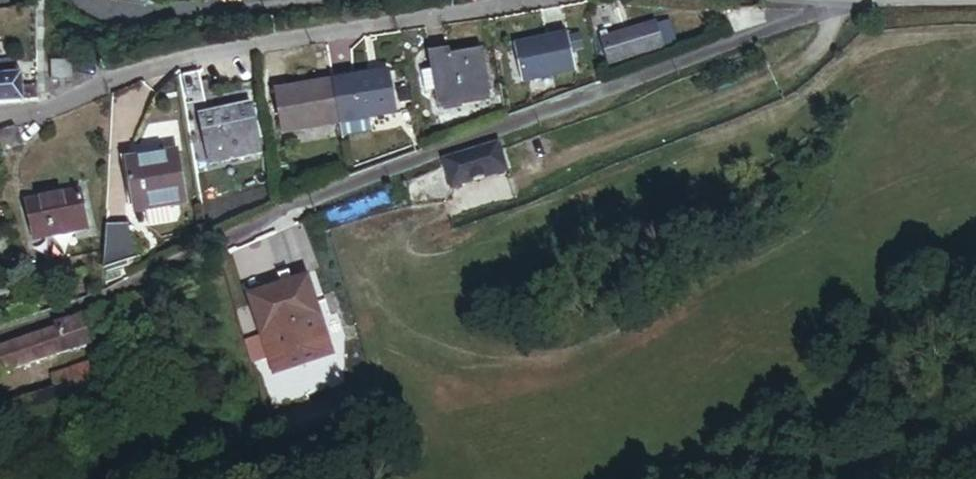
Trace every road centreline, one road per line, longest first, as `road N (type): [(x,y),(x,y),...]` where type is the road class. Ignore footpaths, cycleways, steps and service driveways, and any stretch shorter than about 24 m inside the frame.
road 1 (residential): [(0,331),(838,0)]
road 2 (residential): [(0,116),(108,76),(523,0)]
road 3 (residential): [(72,0),(84,13),(116,15),(292,0)]

